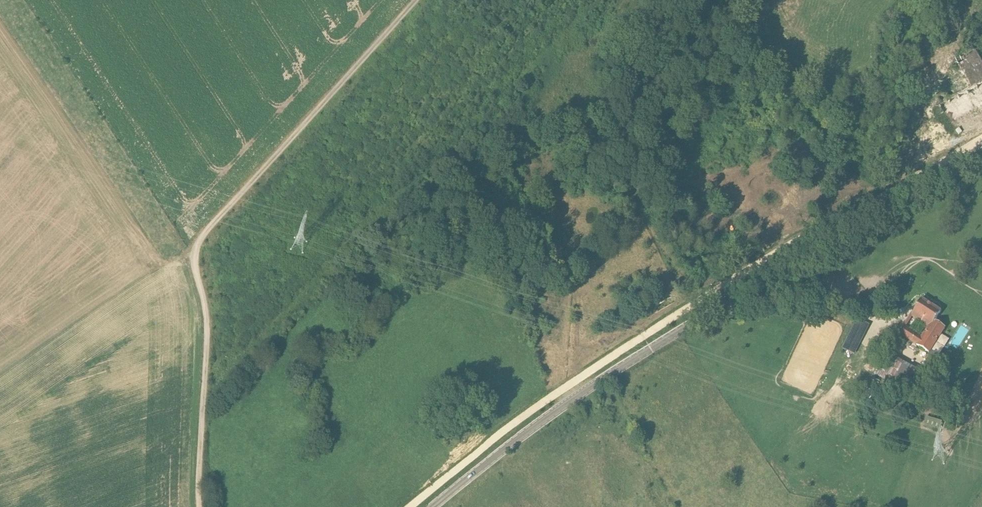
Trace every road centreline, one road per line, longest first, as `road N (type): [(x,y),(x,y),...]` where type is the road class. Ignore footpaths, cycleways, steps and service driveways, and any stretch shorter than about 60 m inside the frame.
road 1 (tertiary): [(433,506),(610,374),(981,154)]
road 2 (track): [(201,506),(207,315),(191,258),(416,0)]
road 3 (track): [(895,202),(920,103),(959,76)]

